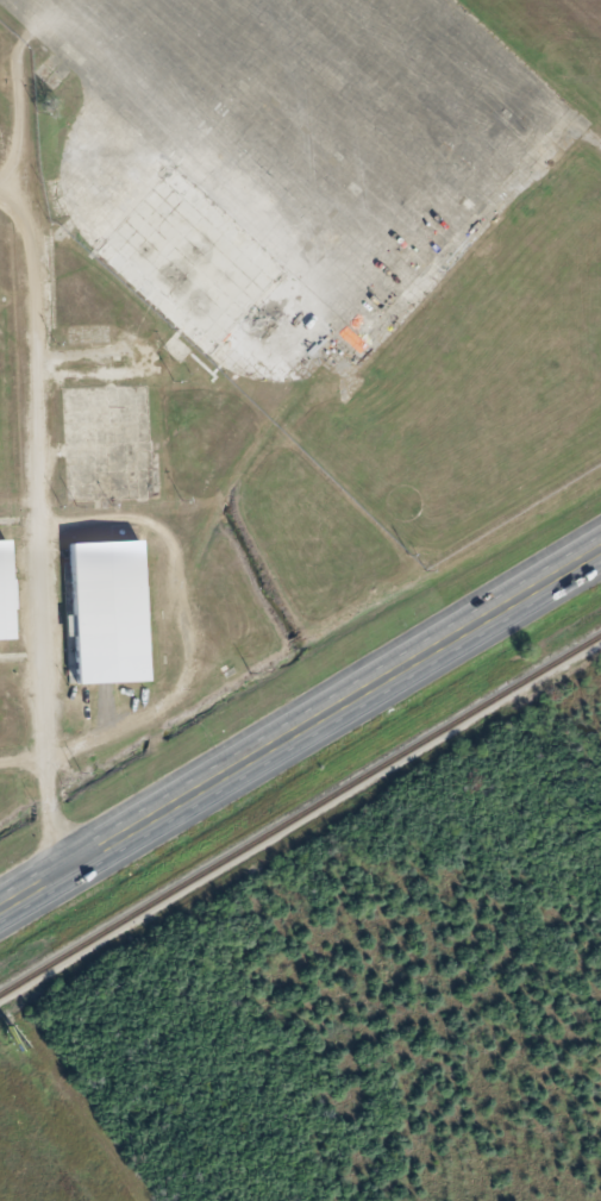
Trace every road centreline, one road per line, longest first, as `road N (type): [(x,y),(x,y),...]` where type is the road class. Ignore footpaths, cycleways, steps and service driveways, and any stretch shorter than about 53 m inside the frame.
road 1 (residential): [(77,863),(42,755),(18,62)]
road 2 (trunk): [(0,909),(600,549)]
road 3 (residential): [(0,763),(120,738),(209,670),(212,642),(186,580),(182,543),(232,442)]

